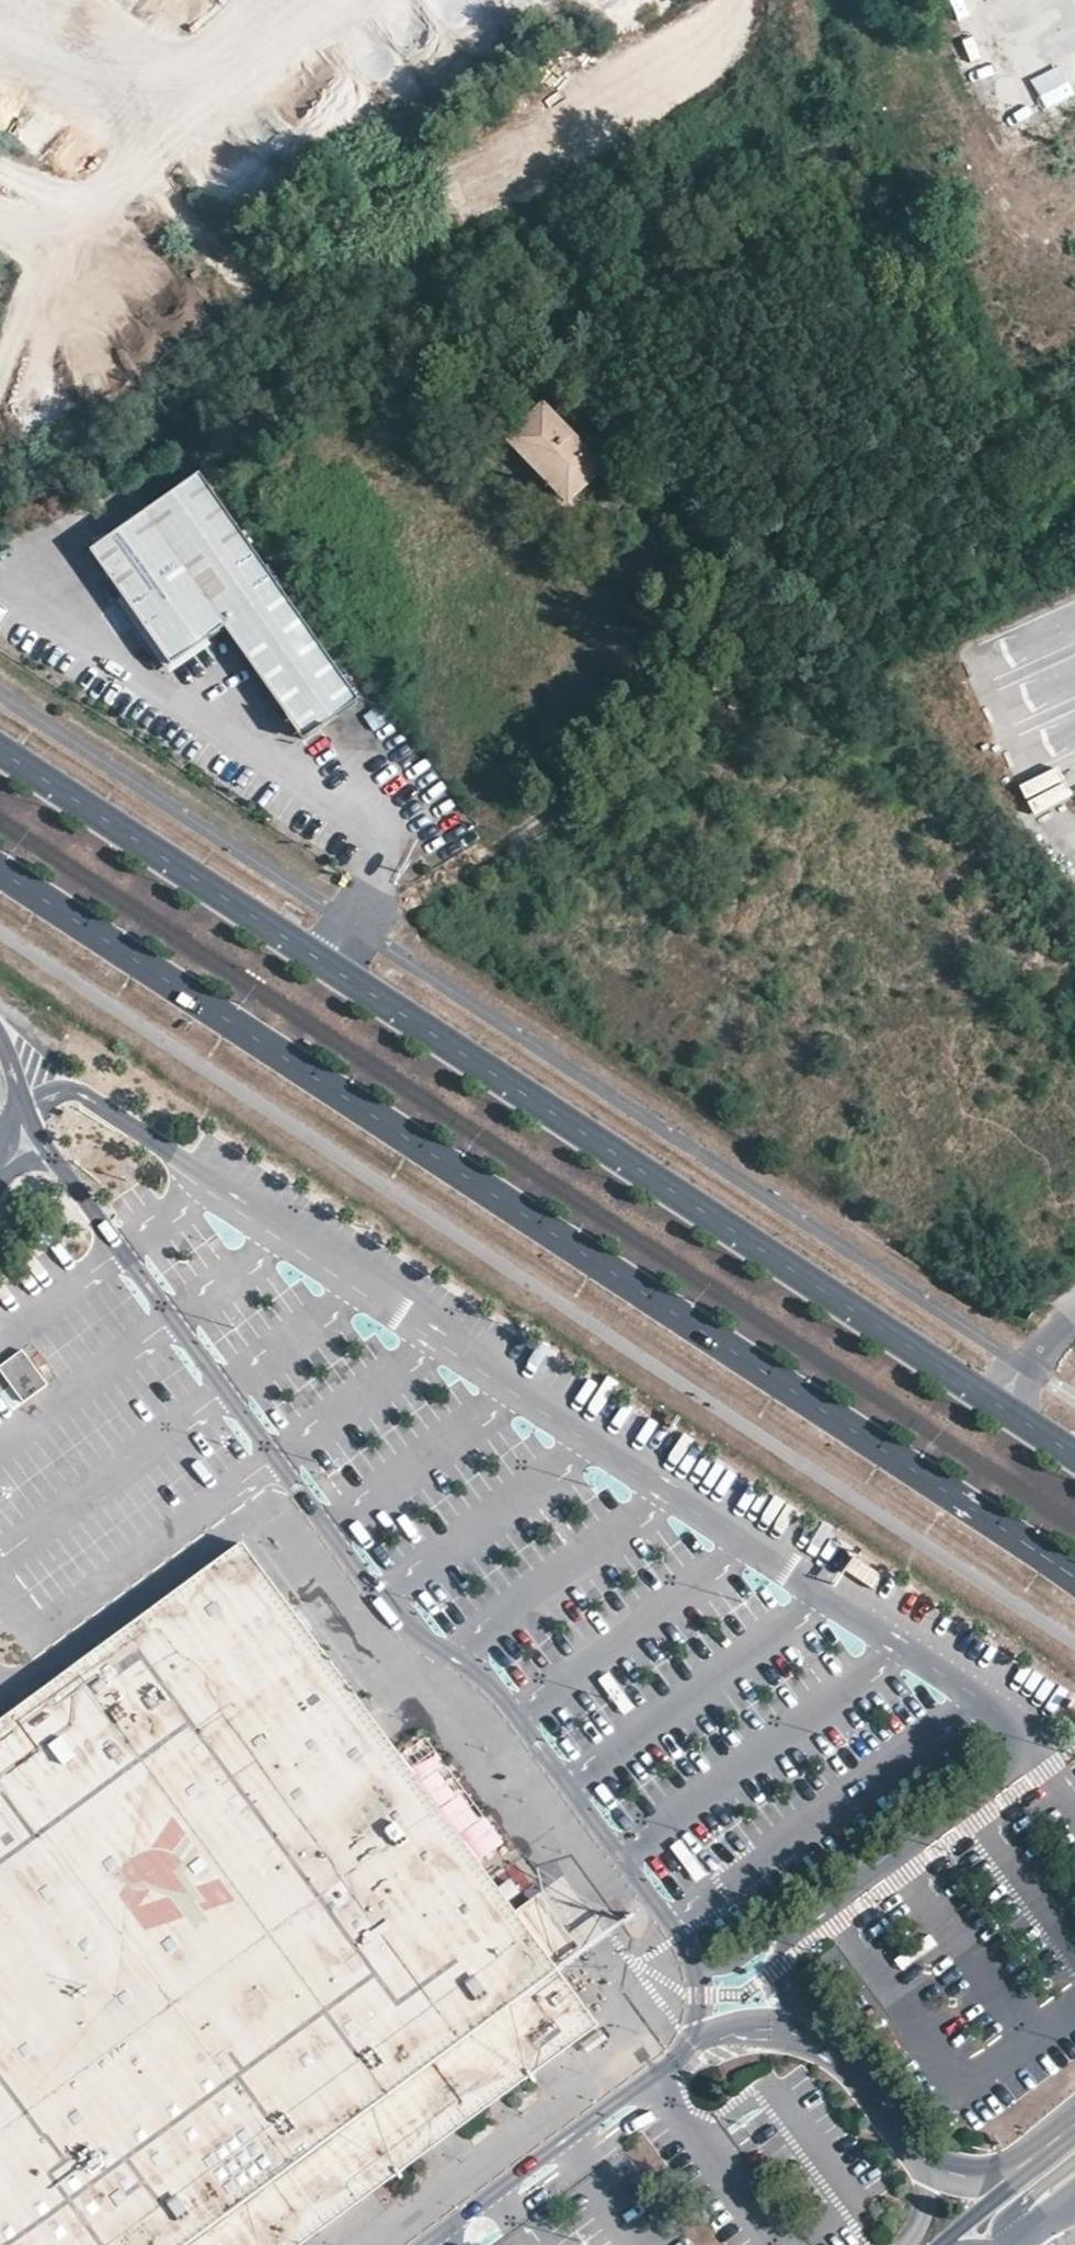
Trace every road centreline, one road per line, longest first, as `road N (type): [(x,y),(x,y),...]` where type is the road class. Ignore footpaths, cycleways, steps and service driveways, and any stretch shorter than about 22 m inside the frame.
road 1 (primary): [(0,873),(1074,1579)]
road 2 (primary): [(1001,1405),(0,754)]
road 3 (secondary): [(1074,2135),(940,2244)]

